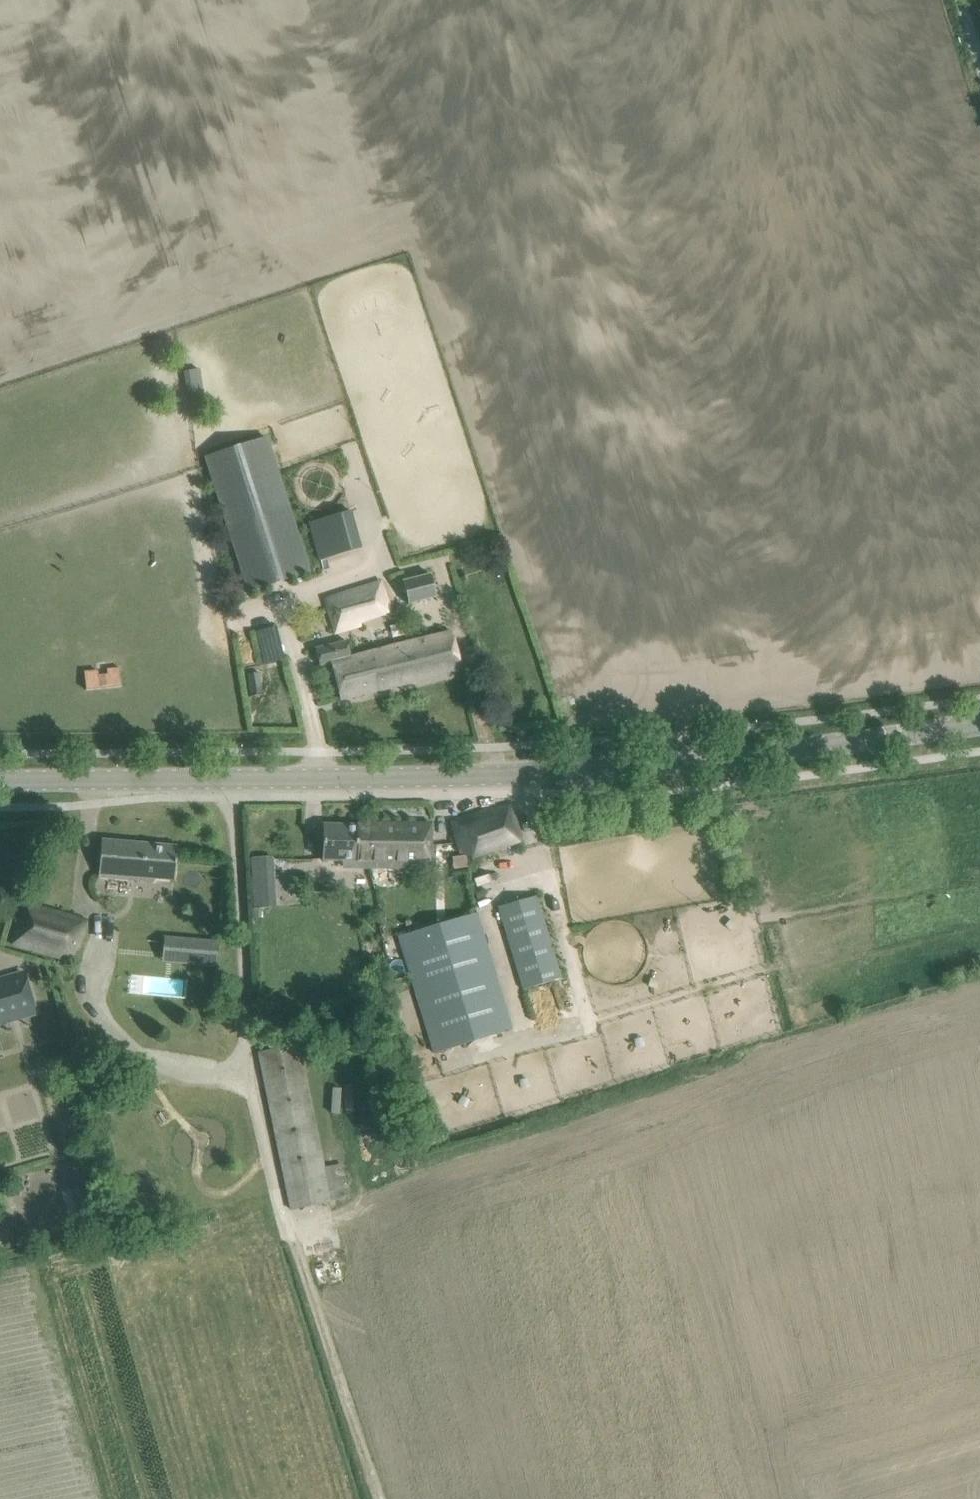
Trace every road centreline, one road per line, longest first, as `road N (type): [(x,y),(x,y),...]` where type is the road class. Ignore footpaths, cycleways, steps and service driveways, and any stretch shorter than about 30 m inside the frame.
road 1 (tertiary): [(0,781),(588,770),(979,723)]
road 2 (track): [(377,1498),(294,1247),(247,1069),(232,778)]

